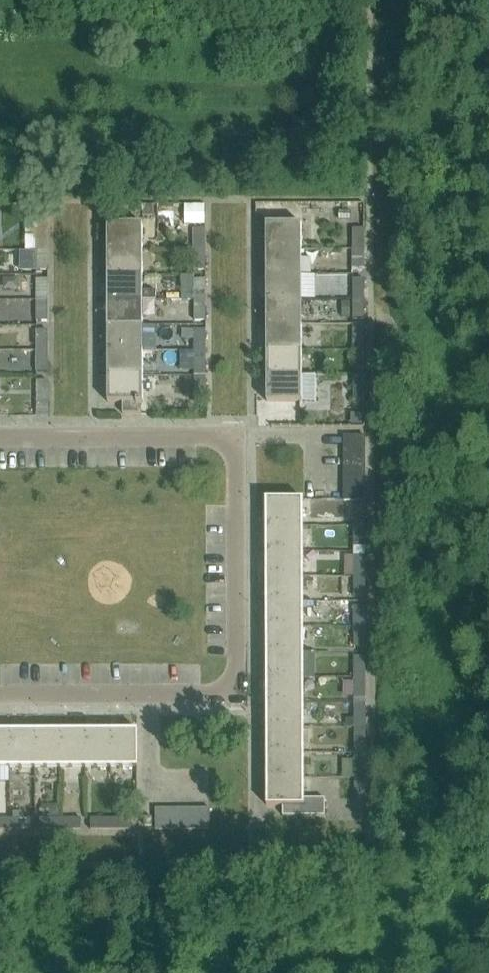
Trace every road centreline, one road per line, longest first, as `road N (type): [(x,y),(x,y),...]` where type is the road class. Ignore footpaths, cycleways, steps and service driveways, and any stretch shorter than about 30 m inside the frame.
road 1 (residential): [(0,436),(236,436),(237,695),(148,694)]
road 2 (residential): [(148,694),(0,695)]

